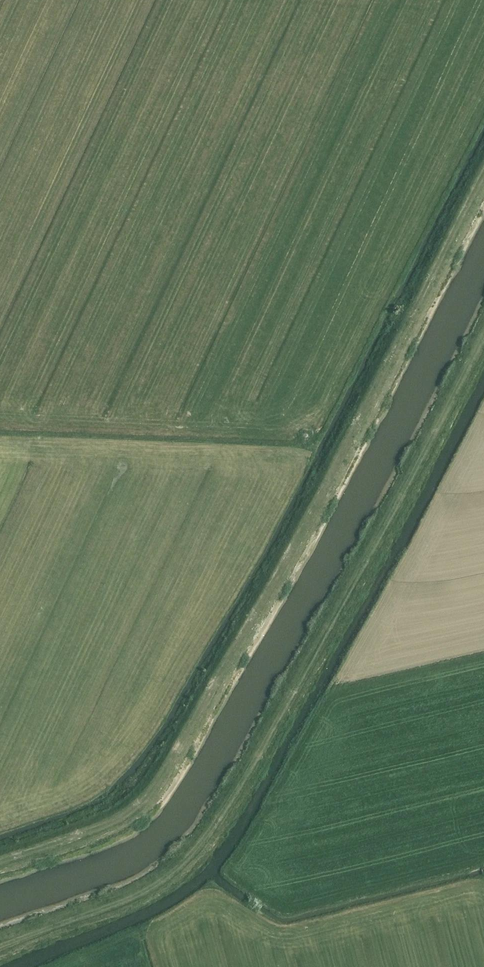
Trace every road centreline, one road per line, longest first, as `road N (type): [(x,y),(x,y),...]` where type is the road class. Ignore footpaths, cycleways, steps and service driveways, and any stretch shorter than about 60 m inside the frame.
road 1 (track): [(483,191),(291,561),(159,780),(100,828),(0,861)]
road 2 (track): [(483,337),(204,847),(125,900),(0,945)]

